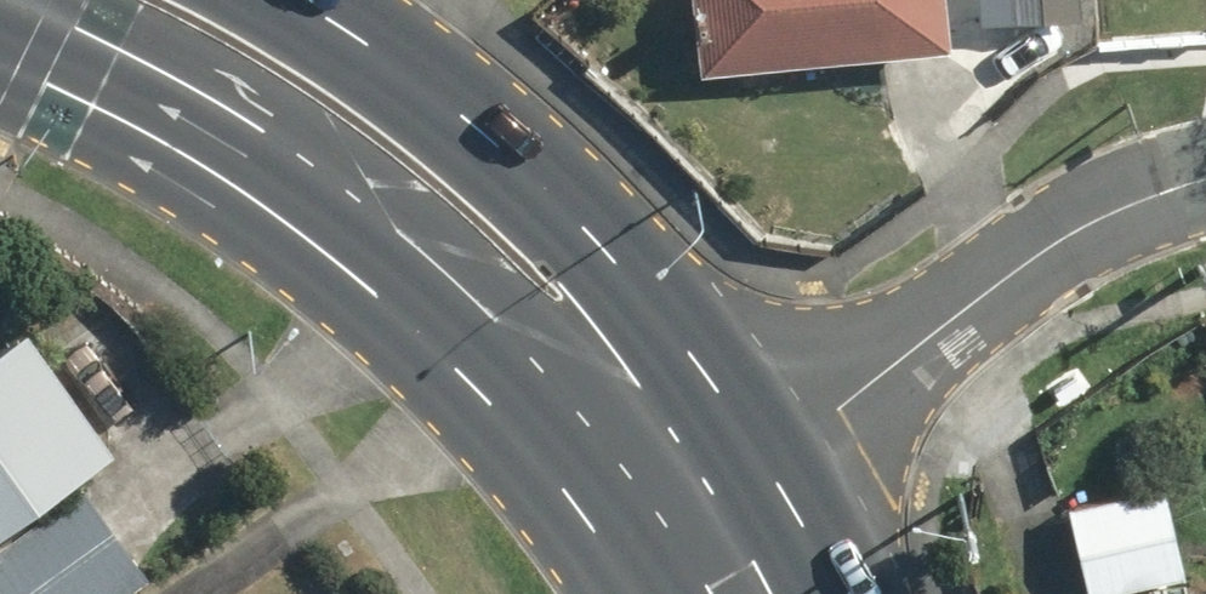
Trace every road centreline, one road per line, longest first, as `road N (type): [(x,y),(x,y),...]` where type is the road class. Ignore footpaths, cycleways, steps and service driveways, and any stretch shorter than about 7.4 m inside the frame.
road 1 (primary): [(707,506),(225,151),(59,59),(0,38)]
road 2 (primary): [(301,0),(534,186),(707,506)]
road 3 (residential): [(707,506),(1081,229),(1205,182)]

